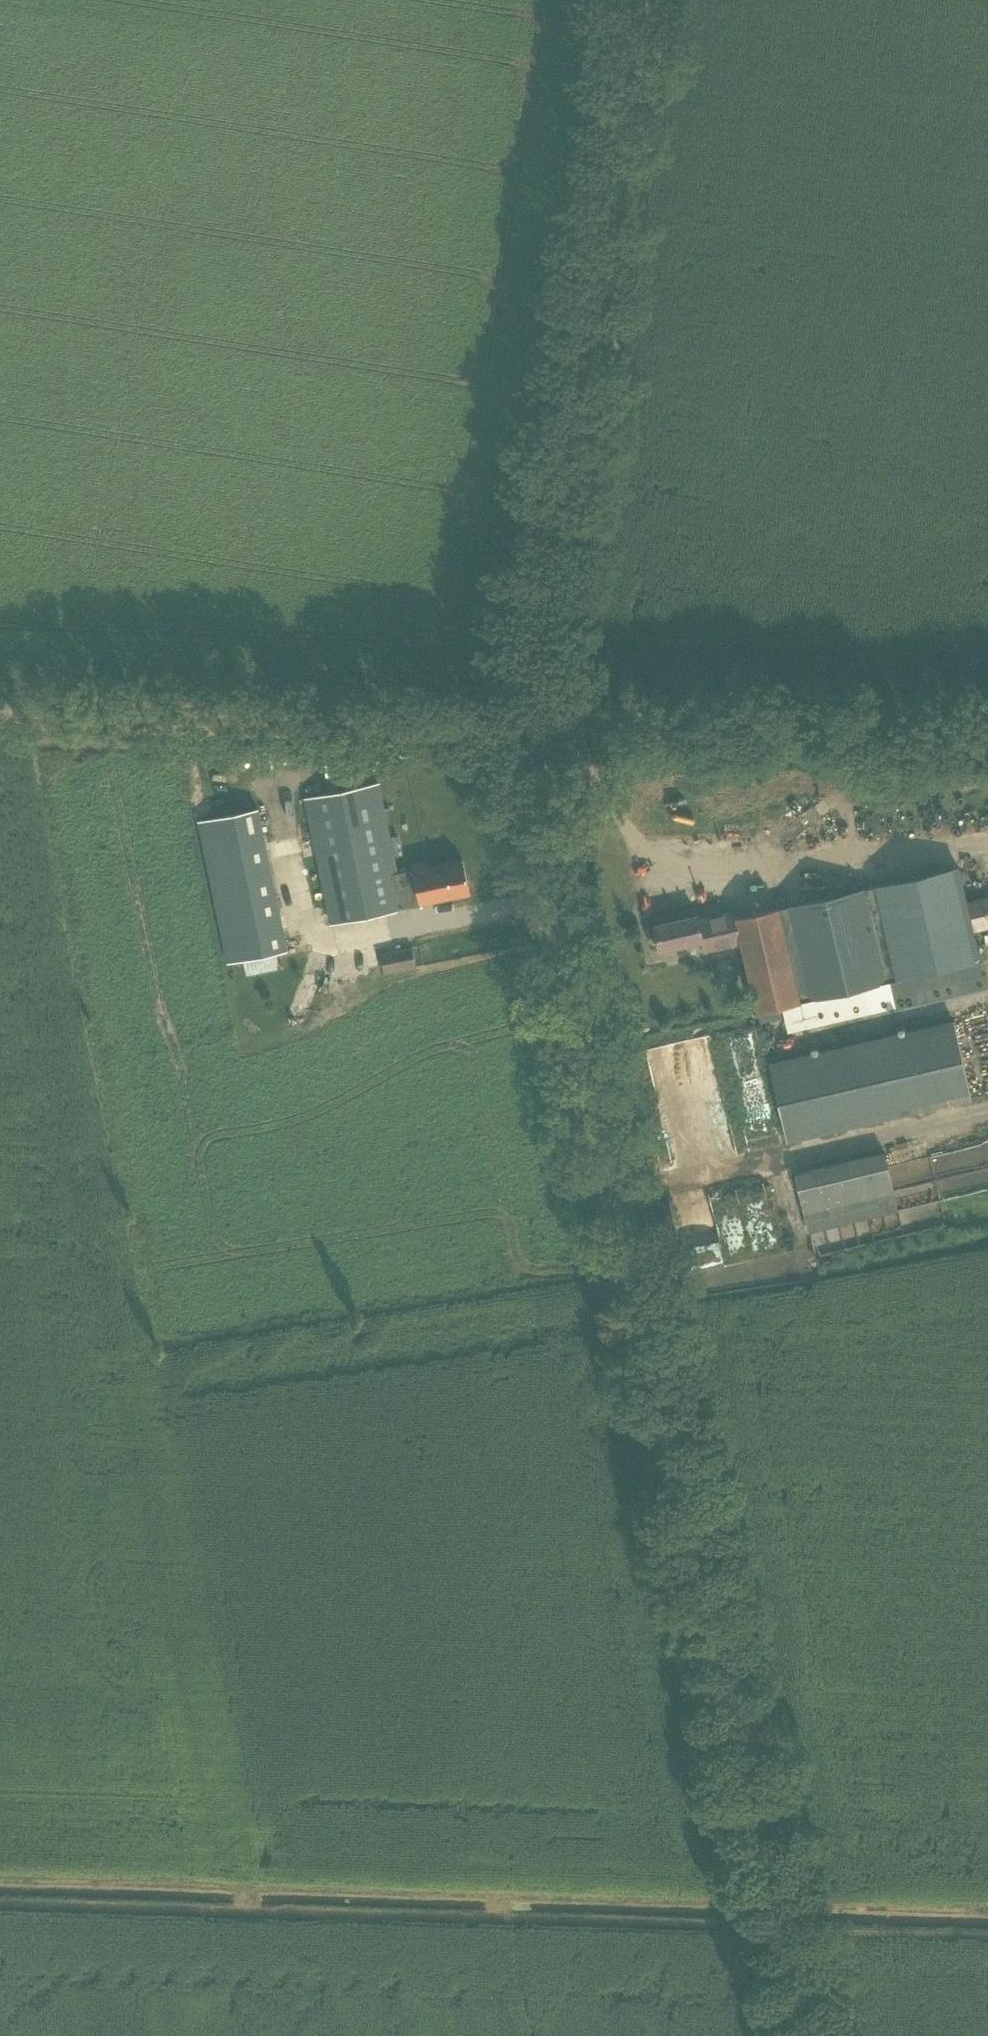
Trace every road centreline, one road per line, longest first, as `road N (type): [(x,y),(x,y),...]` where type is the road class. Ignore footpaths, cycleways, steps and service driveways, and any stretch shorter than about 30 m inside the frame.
road 1 (unclassified): [(802,2035),(540,865),(530,723),(536,656),(638,0)]
road 2 (track): [(0,706),(530,723)]
road 3 (track): [(987,737),(530,723)]

